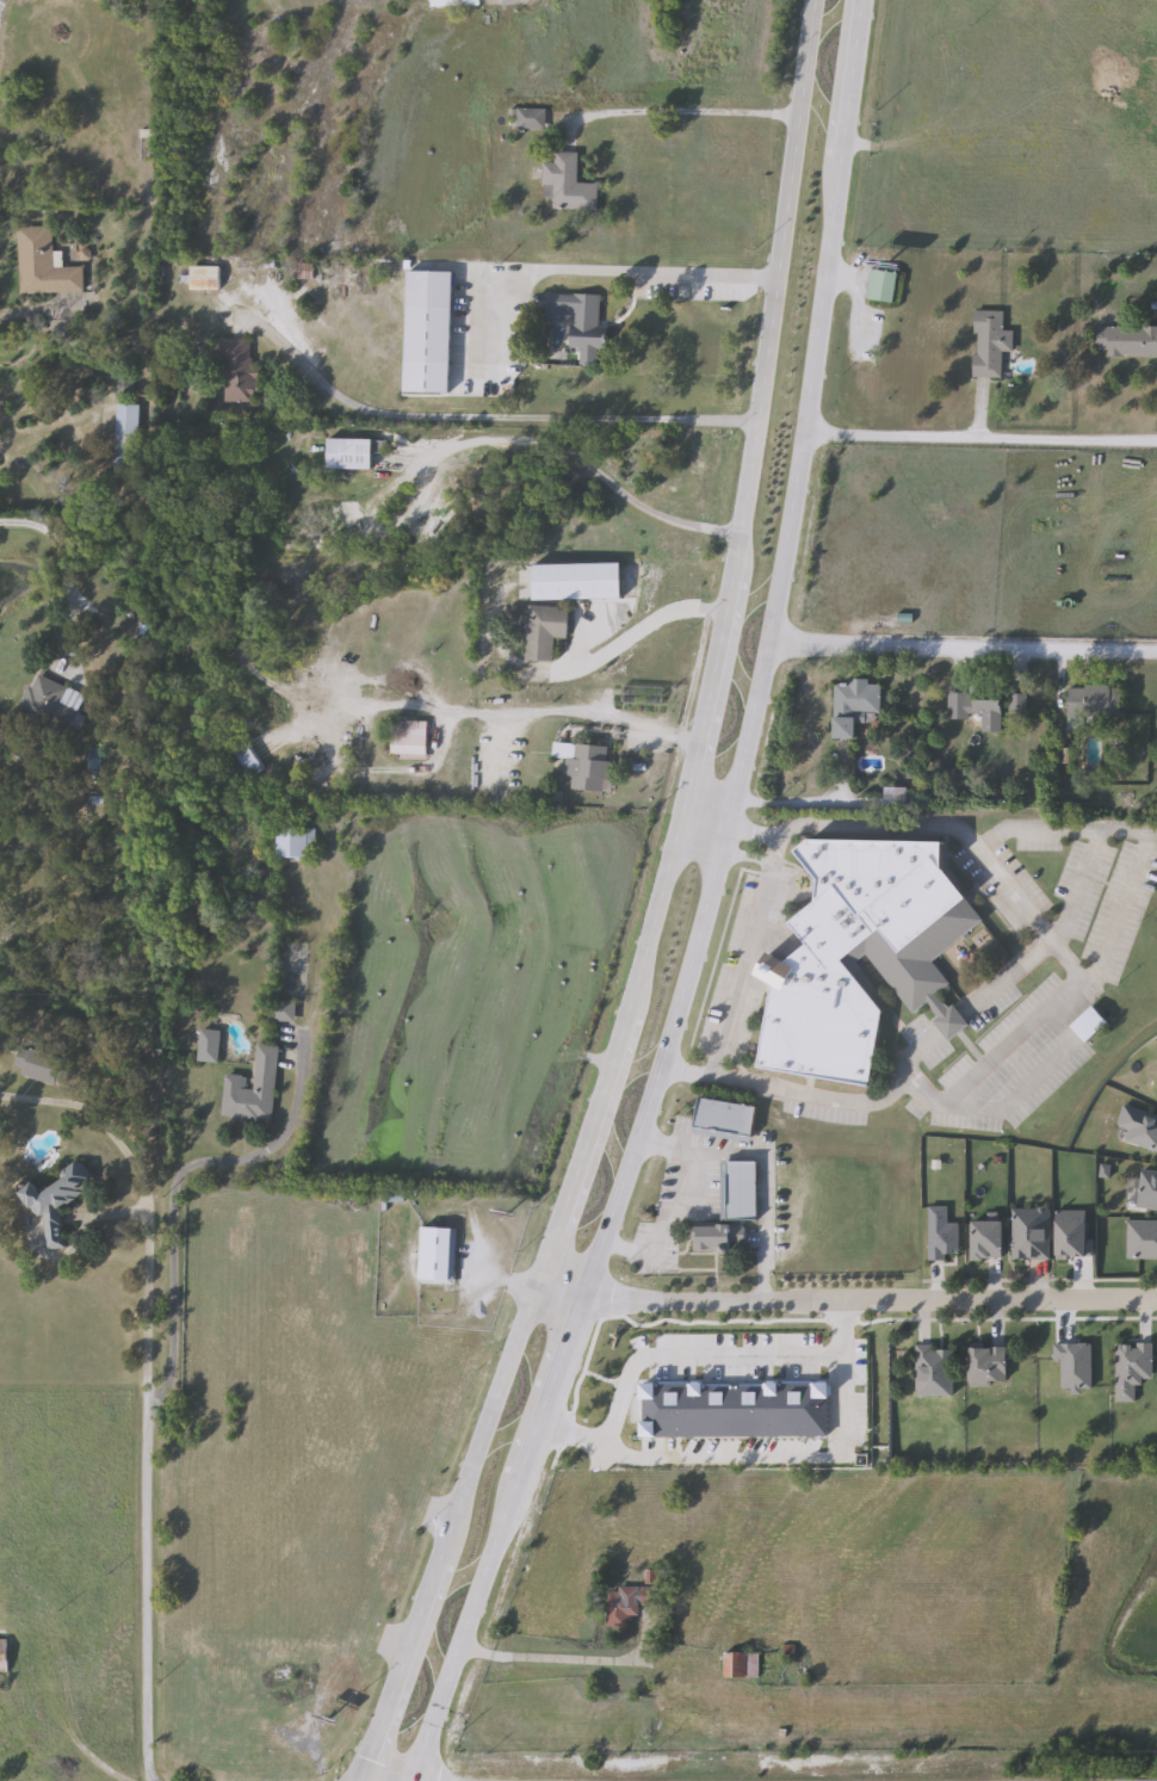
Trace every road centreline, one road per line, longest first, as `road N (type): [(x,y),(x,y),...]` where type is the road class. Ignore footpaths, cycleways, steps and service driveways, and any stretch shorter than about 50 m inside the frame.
road 1 (primary): [(404,1780),(580,1298),(723,837),(804,435),(855,0)]
road 2 (primary): [(809,0),(751,429),(694,747),(595,1111),(357,1780)]
road 3 (residential): [(157,1780),(148,1196),(123,1165),(0,1110)]
road 4 (residential): [(532,1281),(615,1306),(793,1311),(1156,1301)]
road 5 (residential): [(766,647),(1156,655)]
road 6 (residential): [(804,435),(1156,447)]

